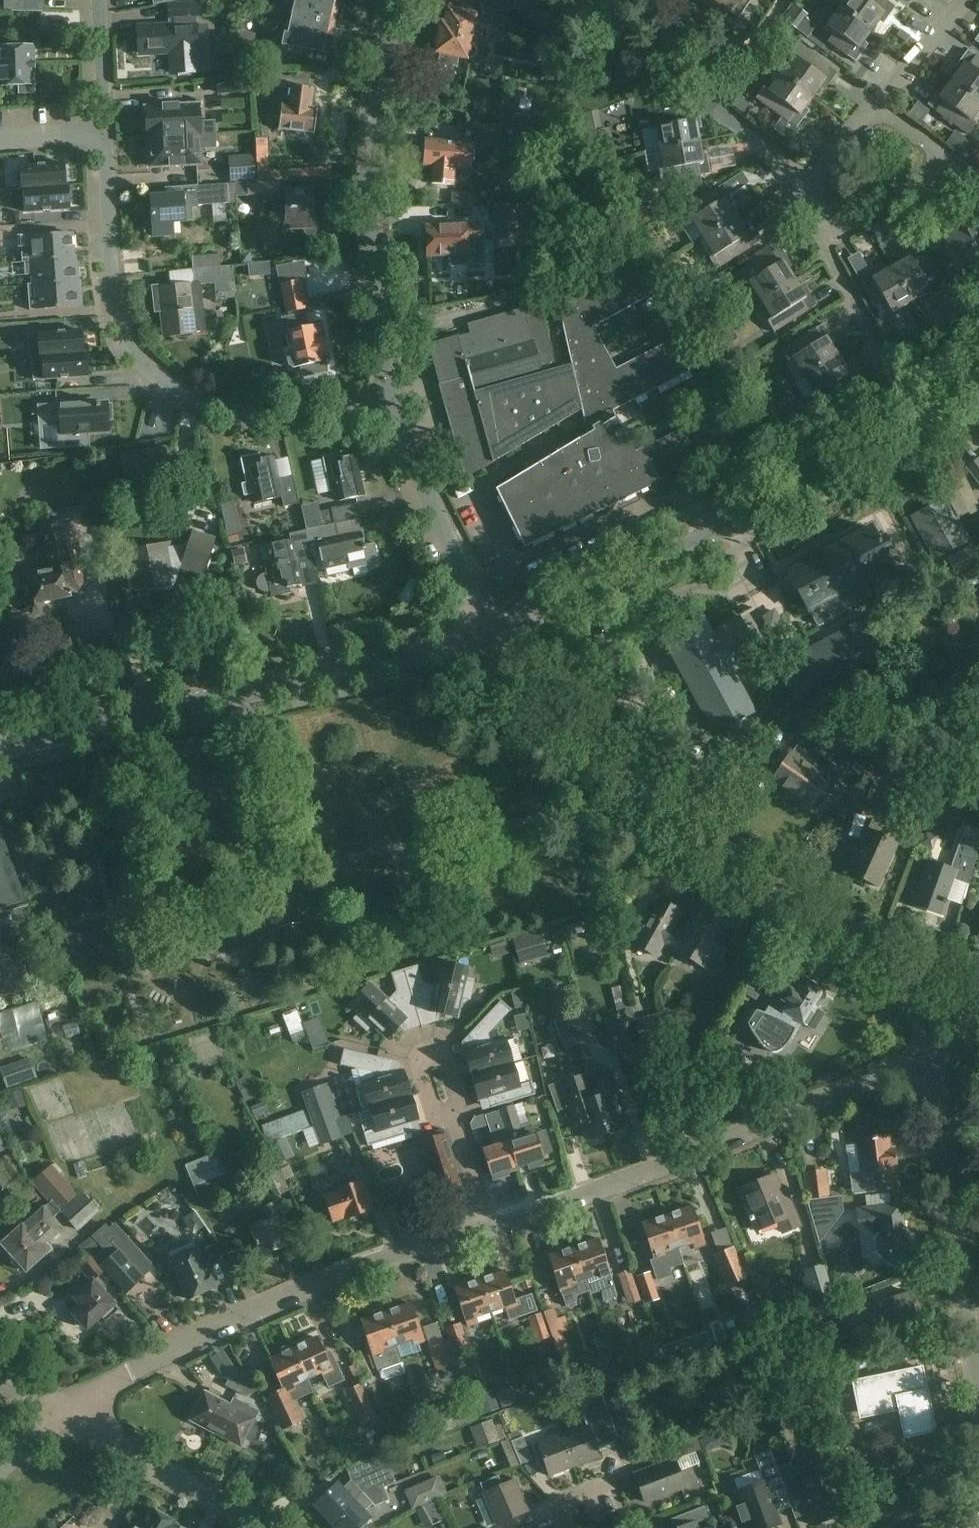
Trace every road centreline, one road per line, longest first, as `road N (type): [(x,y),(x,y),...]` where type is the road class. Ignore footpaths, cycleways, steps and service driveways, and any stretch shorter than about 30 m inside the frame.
road 1 (residential): [(920,981),(675,819),(533,687),(491,637)]
road 2 (residential): [(0,750),(491,637)]
road 3 (residential): [(391,399),(291,412),(211,409),(159,384),(117,313),(99,133)]
road 4 (residential): [(491,637),(706,538),(918,412)]
road 5 (residential): [(487,1227),(934,1059)]
road 6 (residential): [(61,1412),(274,1300),(487,1227)]
road 7 (residential): [(391,399),(368,209),(392,0)]
road 8 (residential): [(978,1383),(934,1059)]
road 9 (residential): [(491,637),(391,399)]
road 10 (residential): [(823,251),(940,188),(939,161),(877,110)]
road 11 (residential): [(266,1527),(61,1412)]
road 12 (residential): [(918,412),(823,251)]
road 13 (residential): [(453,1116),(459,1104),(444,1057),(433,1052),(418,1062),(433,1111)]
road 14 (residential): [(877,110),(962,0)]
road 15 (residential): [(99,133),(96,0)]
road 16 (residential): [(804,207),(877,110)]

